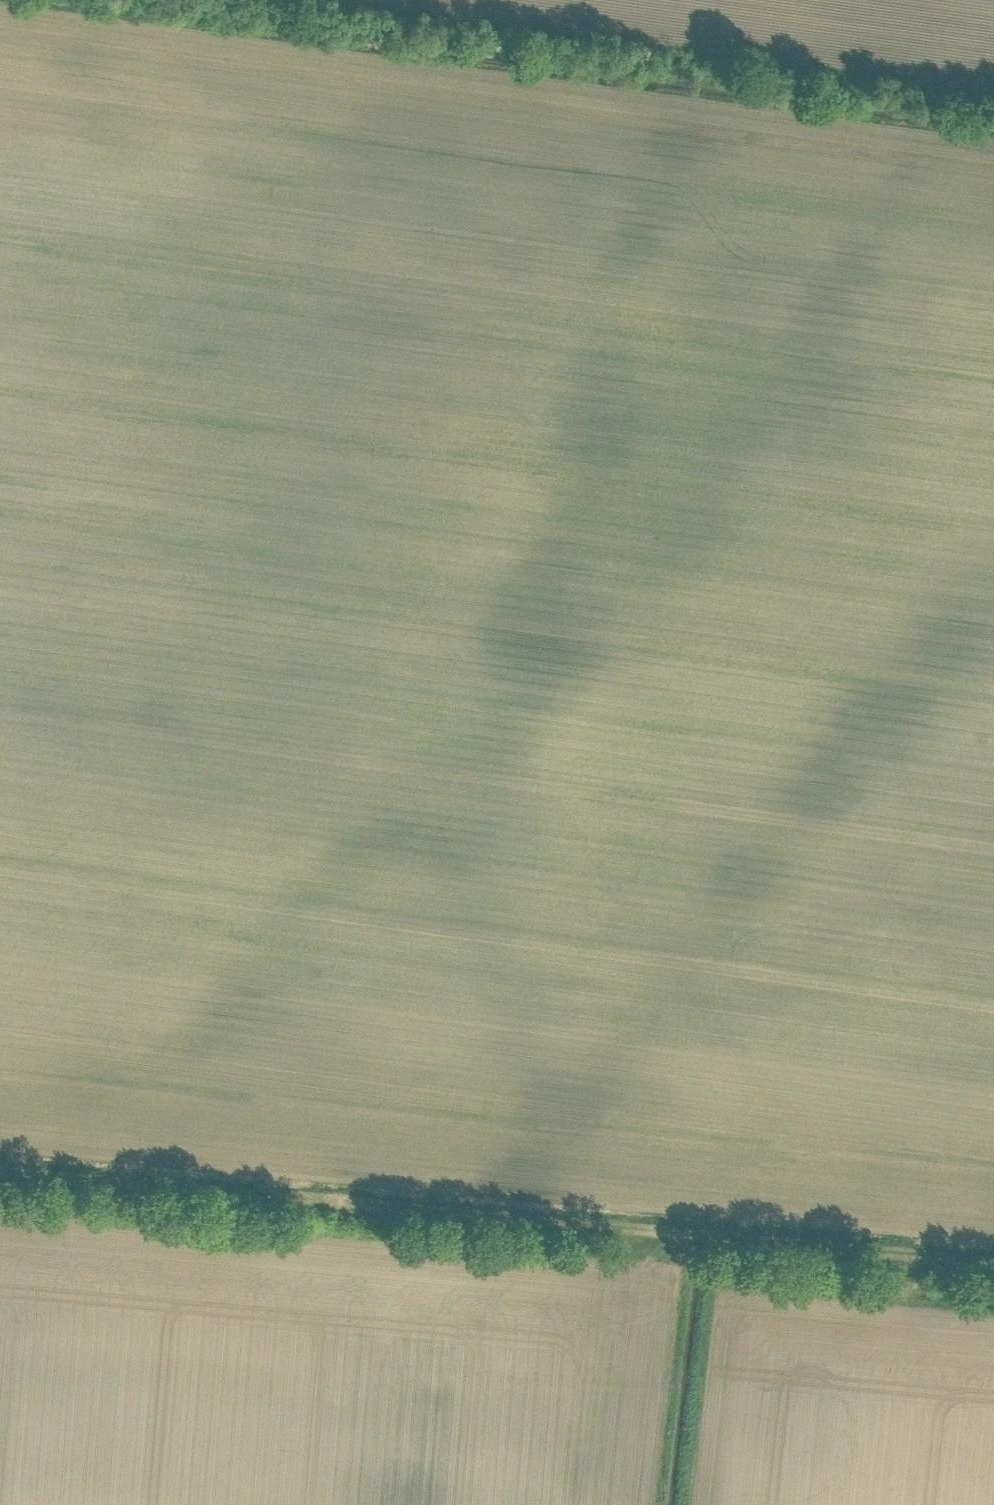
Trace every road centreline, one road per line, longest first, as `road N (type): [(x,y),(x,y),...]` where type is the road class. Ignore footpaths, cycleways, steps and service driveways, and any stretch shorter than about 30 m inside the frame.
road 1 (track): [(0,1174),(993,1264)]

